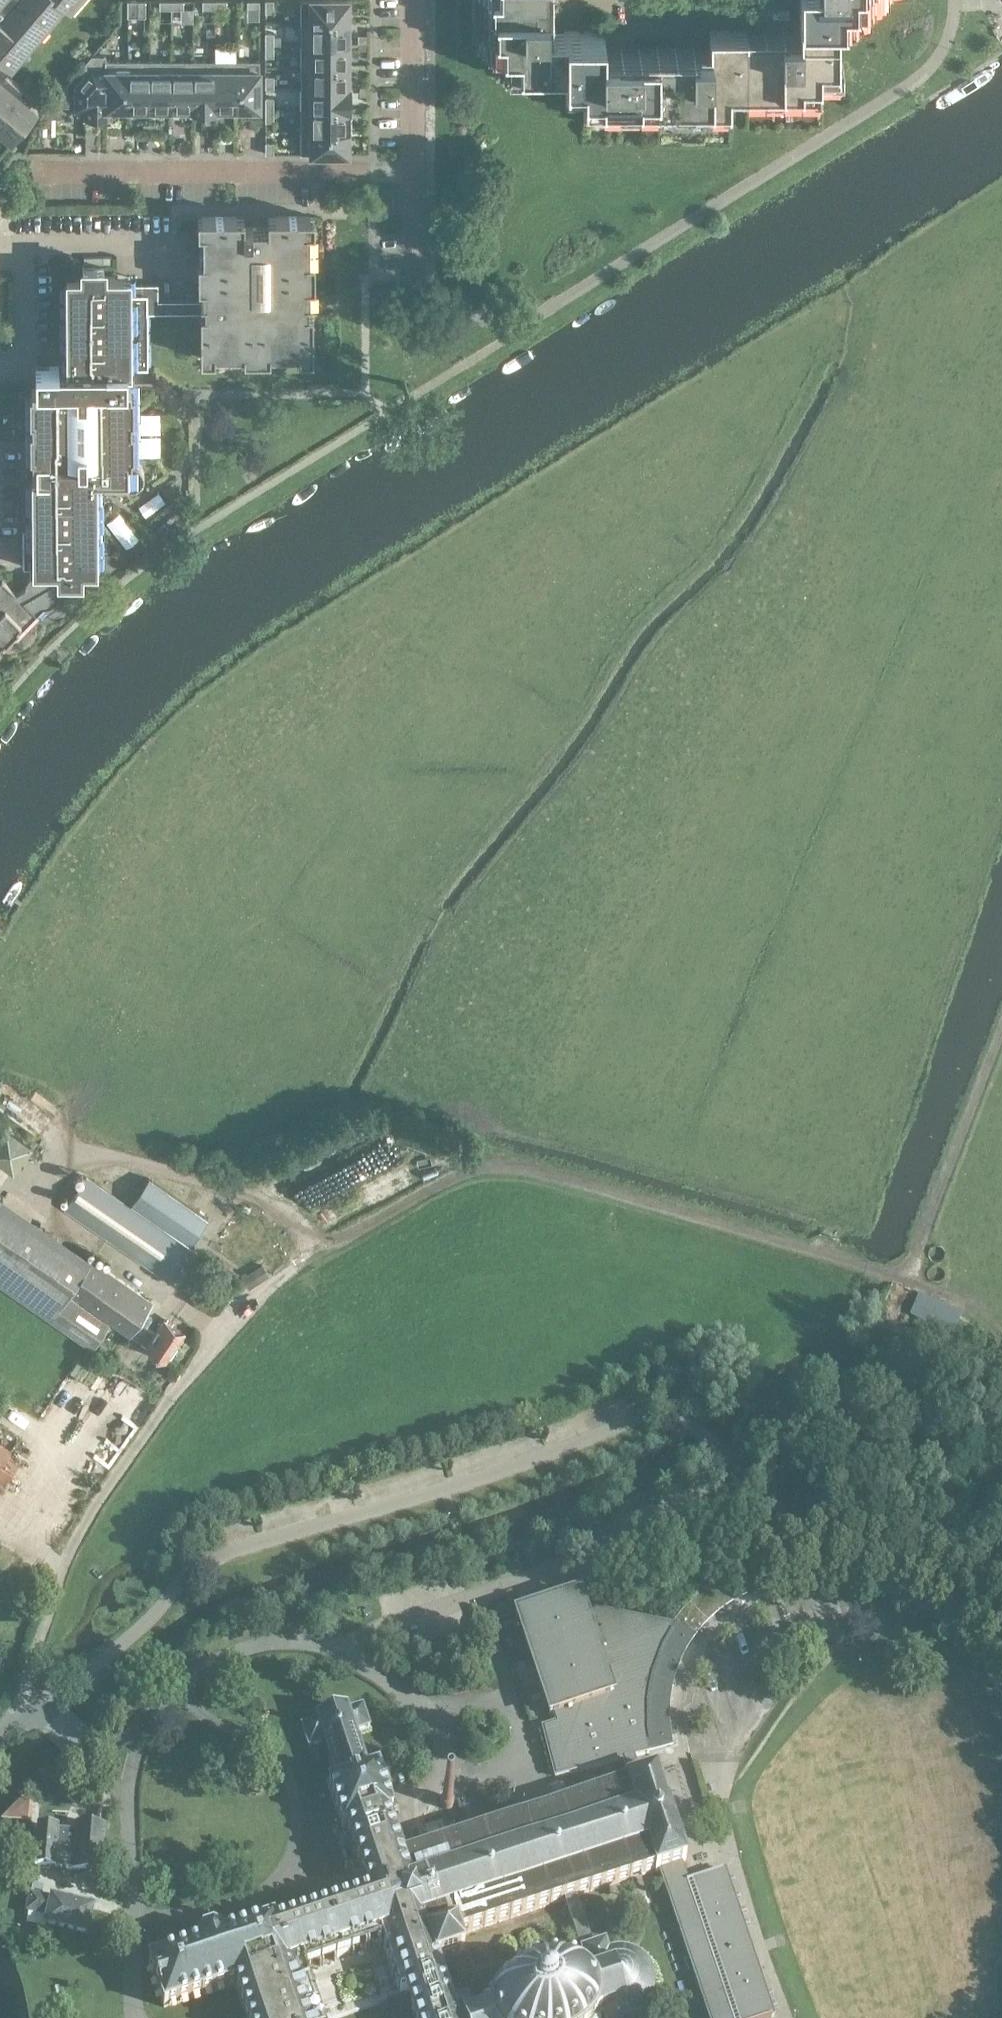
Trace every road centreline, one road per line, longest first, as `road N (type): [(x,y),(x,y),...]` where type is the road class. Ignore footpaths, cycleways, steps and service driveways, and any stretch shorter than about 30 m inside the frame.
road 1 (residential): [(410,170),(32,172)]
road 2 (track): [(823,1253),(536,1170),(472,1168)]
road 3 (track): [(490,1072),(472,1168),(276,1278)]
road 4 (track): [(1001,1025),(908,1276)]
road 5 (track): [(1001,1334),(908,1276),(823,1253),(832,1228)]

